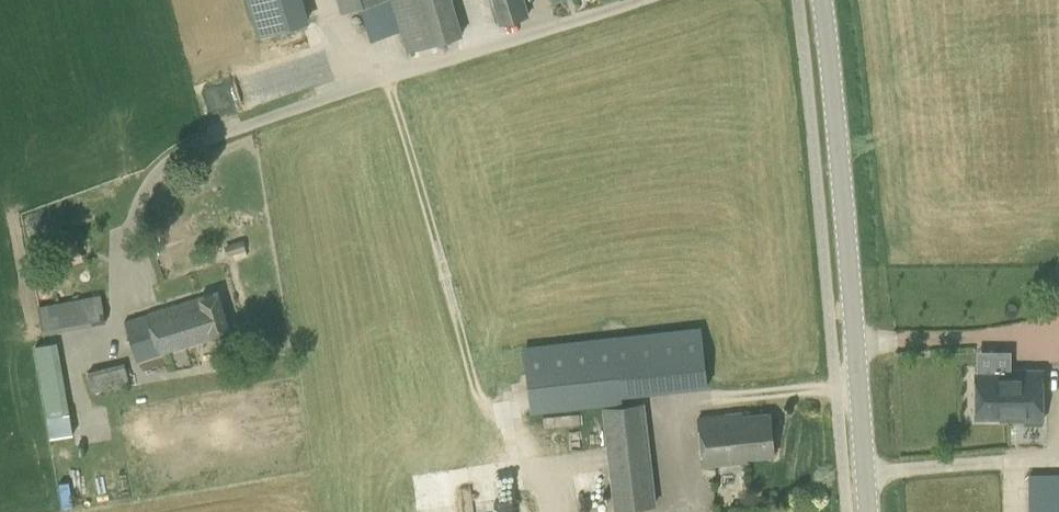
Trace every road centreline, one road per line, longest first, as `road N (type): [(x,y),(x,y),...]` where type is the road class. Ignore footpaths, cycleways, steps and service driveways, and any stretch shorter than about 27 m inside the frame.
road 1 (tertiary): [(868,511),(820,0)]

